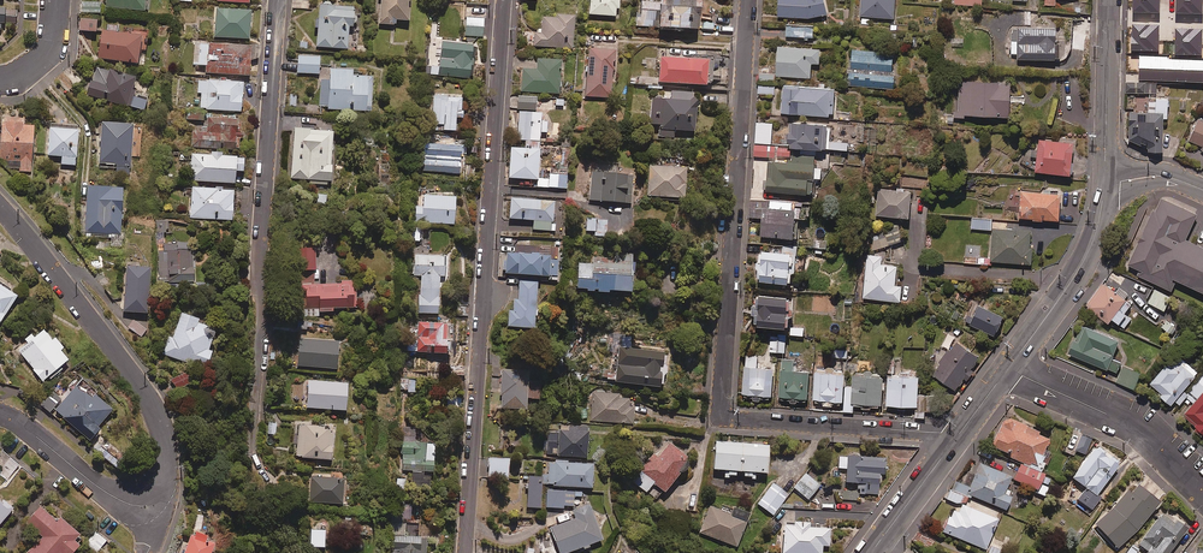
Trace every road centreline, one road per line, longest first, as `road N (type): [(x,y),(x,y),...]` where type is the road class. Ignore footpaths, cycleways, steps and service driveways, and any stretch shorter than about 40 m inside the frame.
road 1 (residential): [(747,0),(721,408),(737,419),(958,434)]
road 2 (residential): [(465,552),(503,0)]
road 3 (residential): [(260,360),(278,0)]
road 4 (residential): [(163,504),(166,446),(152,403),(0,208)]
road 5 (residential): [(1202,490),(1142,430),(1008,370)]
road 6 (tertiary): [(1104,185),(1080,269),(1008,370)]
road 7 (residential): [(0,411),(113,496),(163,504)]
road 8 (tertiary): [(1108,0),(1104,185)]
road 9 (tertiary): [(958,434),(871,552)]

